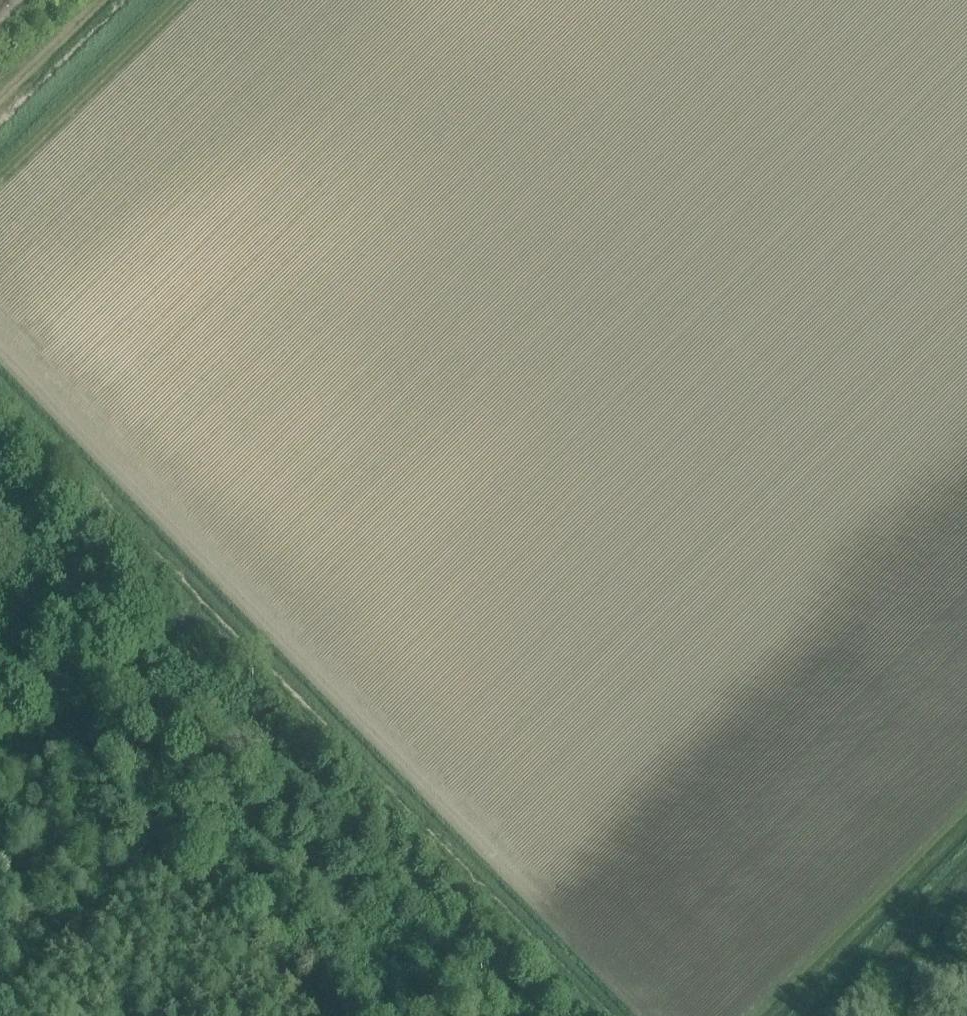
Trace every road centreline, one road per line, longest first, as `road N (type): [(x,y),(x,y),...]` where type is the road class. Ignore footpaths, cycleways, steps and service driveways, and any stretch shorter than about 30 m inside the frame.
road 1 (track): [(800,1015),(966,856)]
road 2 (track): [(105,0),(0,102)]

